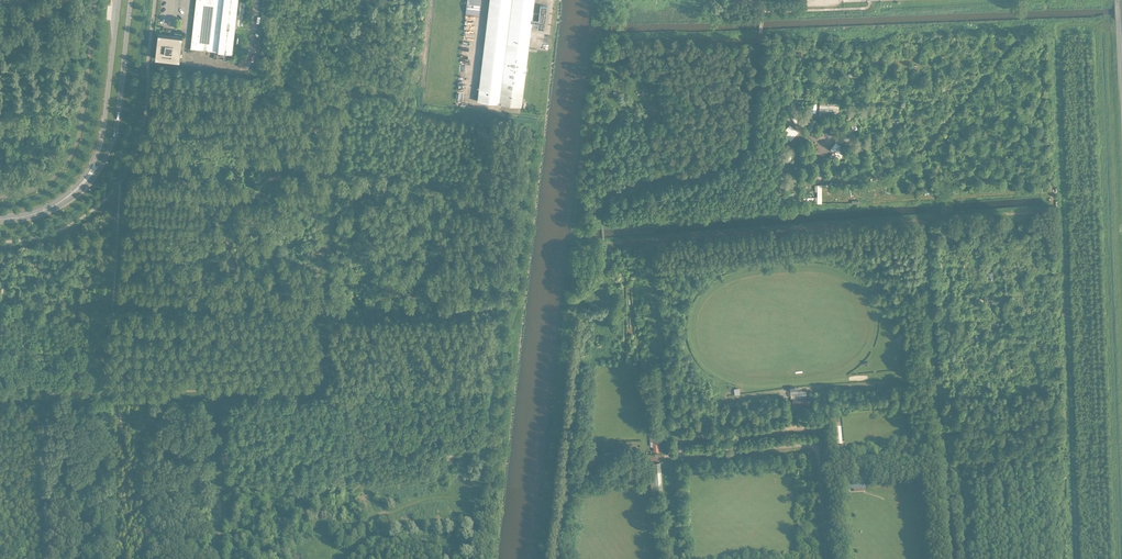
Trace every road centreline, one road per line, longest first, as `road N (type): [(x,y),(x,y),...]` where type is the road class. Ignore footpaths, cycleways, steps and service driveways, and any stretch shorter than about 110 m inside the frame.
road 1 (unclassified): [(827,558),(815,445),(678,452),(682,438),(814,429)]
road 2 (secondary): [(6,221),(68,204),(103,164),(115,136),(132,0)]
road 3 (secondary): [(120,0),(98,155),(58,203),(6,221)]

